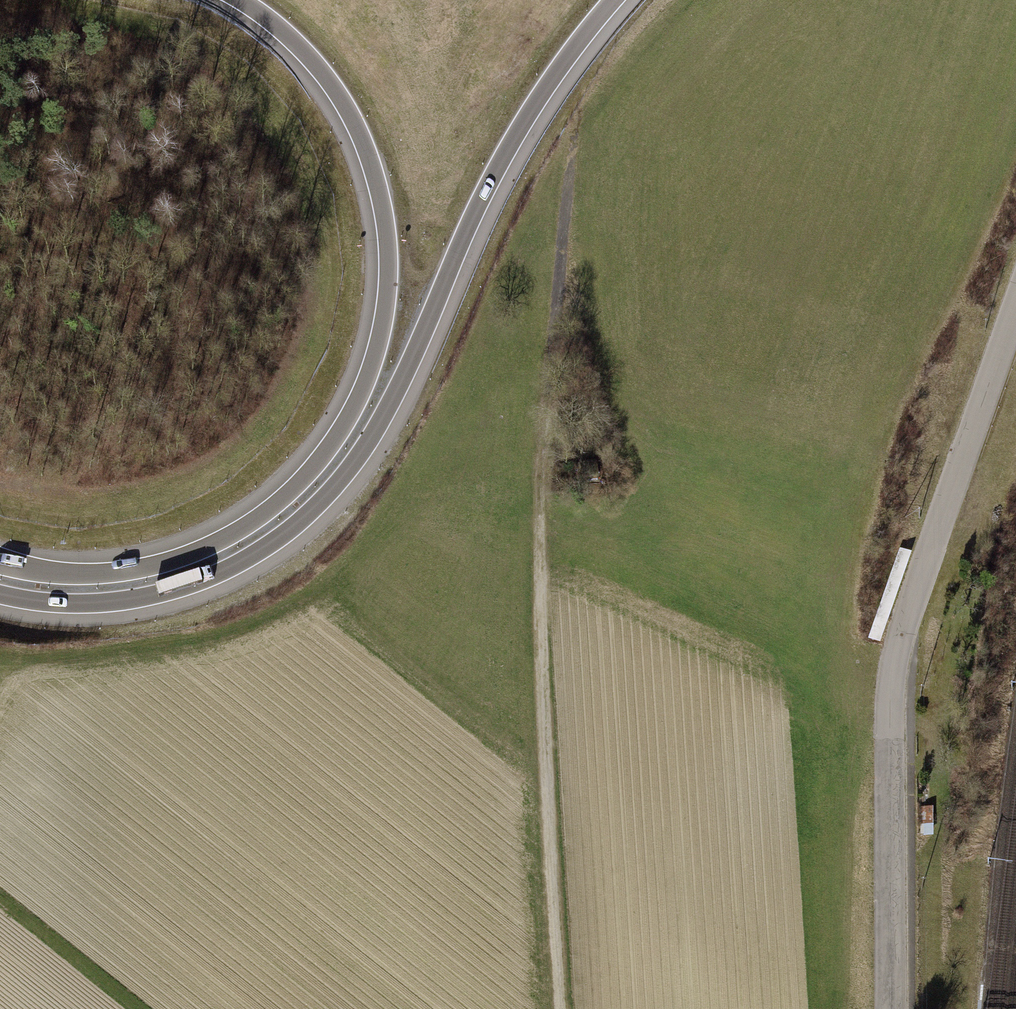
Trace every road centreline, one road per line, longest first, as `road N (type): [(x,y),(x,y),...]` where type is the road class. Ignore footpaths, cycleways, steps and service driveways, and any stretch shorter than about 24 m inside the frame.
road 1 (motorway): [(0,597),(86,607),(161,596),(228,572),(311,514),(385,420),(527,124),(619,0)]
road 2 (track): [(561,1008),(540,596),(544,390),(577,125)]
road 3 (motorway): [(236,0),(316,68),(368,163),(387,278),(365,377),(333,438),(297,481),(211,542),(104,570),(0,560)]
road 4 (tertiary): [(1015,306),(922,577),(896,677),(894,1008)]
road 5 (track): [(137,1008),(0,901)]

